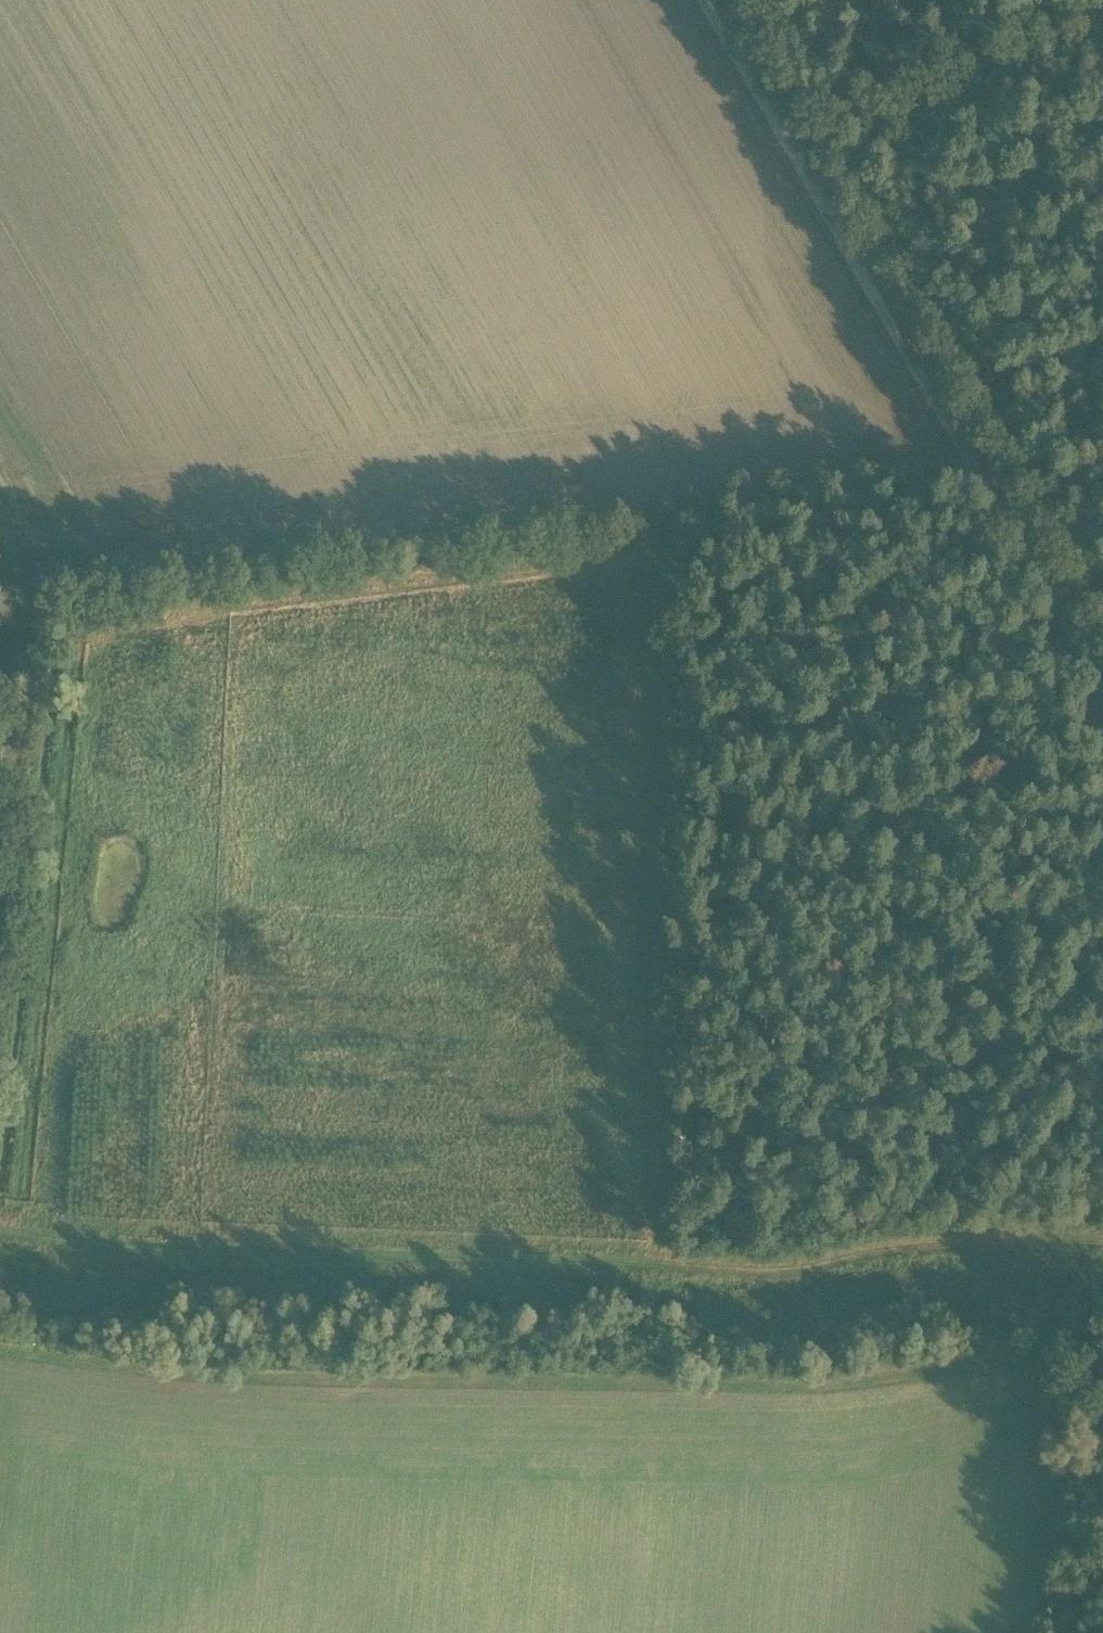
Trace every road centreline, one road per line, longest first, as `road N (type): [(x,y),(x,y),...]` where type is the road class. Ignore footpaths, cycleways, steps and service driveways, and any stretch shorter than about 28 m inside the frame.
road 1 (track): [(0,1227),(208,1258),(788,1275),(1102,1249)]
road 2 (track): [(0,585),(29,596),(973,463)]
road 3 (track): [(973,463),(706,0)]
road 4 (track): [(797,156),(902,83),(1071,0)]
road 5 (track): [(1102,702),(973,463)]

